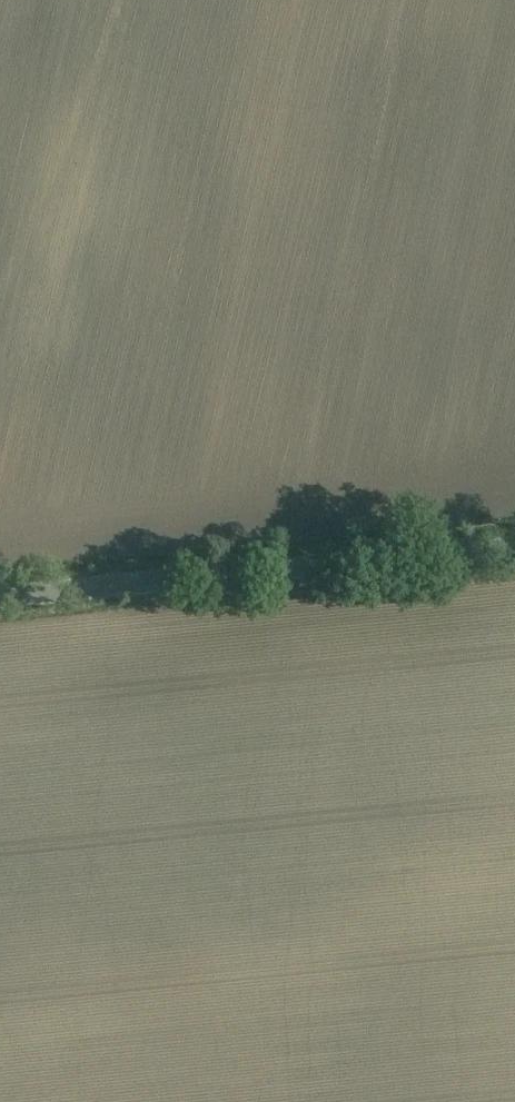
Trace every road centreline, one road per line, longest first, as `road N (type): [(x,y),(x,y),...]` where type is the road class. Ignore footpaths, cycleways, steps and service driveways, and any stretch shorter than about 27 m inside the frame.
road 1 (tertiary): [(514,547),(0,597)]

